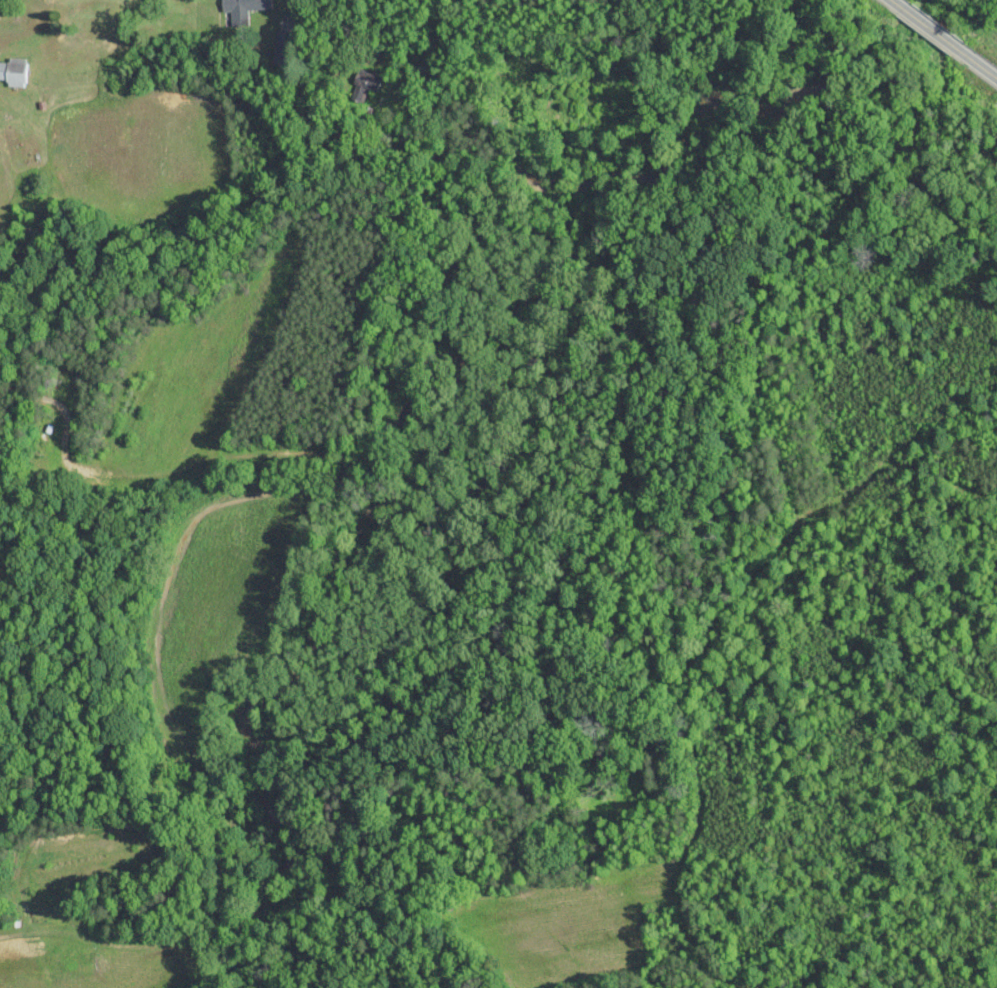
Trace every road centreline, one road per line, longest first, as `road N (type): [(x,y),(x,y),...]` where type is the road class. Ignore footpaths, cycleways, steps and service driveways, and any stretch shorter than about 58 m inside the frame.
road 1 (residential): [(996,80),(887,0)]

